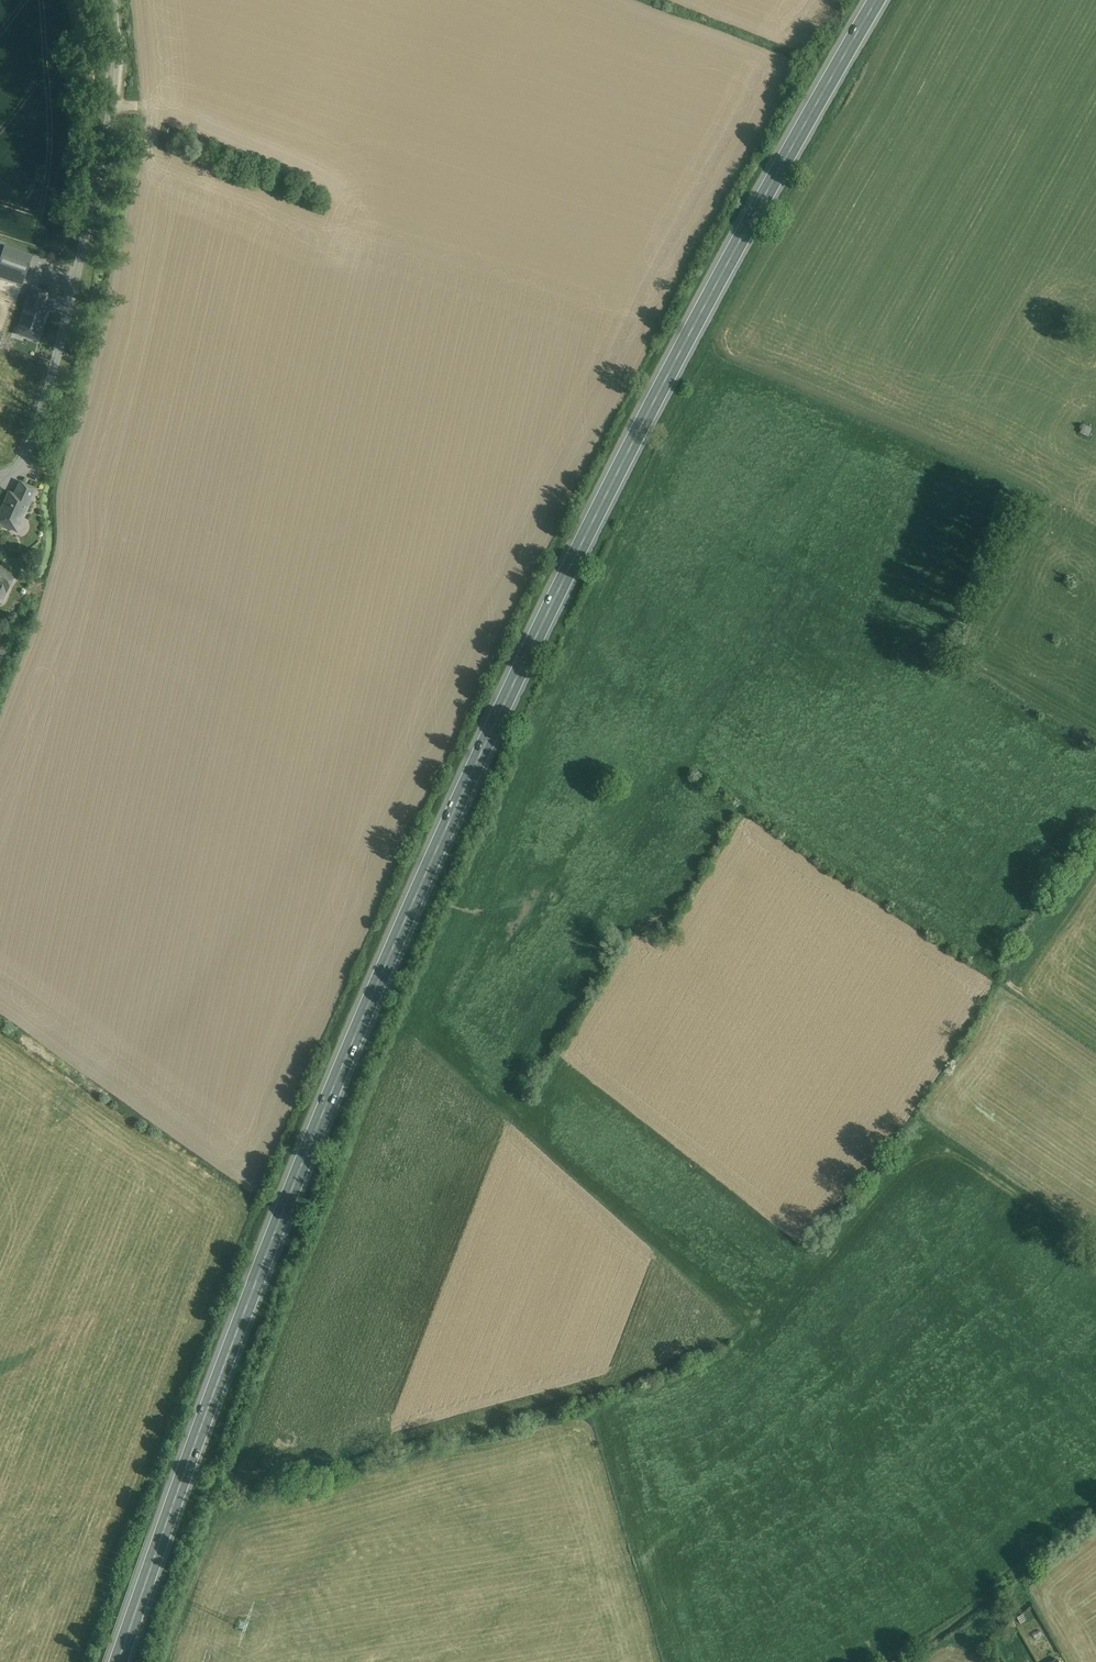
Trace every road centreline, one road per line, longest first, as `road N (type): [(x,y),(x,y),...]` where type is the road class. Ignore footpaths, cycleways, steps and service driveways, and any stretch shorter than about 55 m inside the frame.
road 1 (primary): [(877,0),(680,354),(450,821),(237,1331),(118,1661)]
road 2 (unclassified): [(113,0),(112,114),(67,329),(26,467)]
road 3 (track): [(77,1661),(147,1475)]

